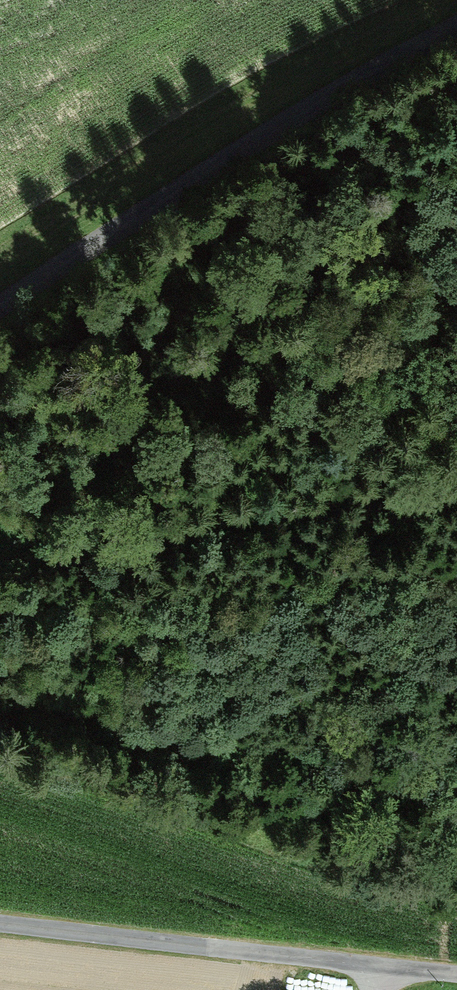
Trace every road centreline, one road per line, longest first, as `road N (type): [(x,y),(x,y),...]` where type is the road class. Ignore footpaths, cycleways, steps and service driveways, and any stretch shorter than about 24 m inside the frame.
road 1 (residential): [(0,302),(323,96),(456,24)]
road 2 (track): [(456,480),(323,492),(210,537),(55,542),(0,557)]
road 3 (unclassified): [(390,969),(0,924)]

